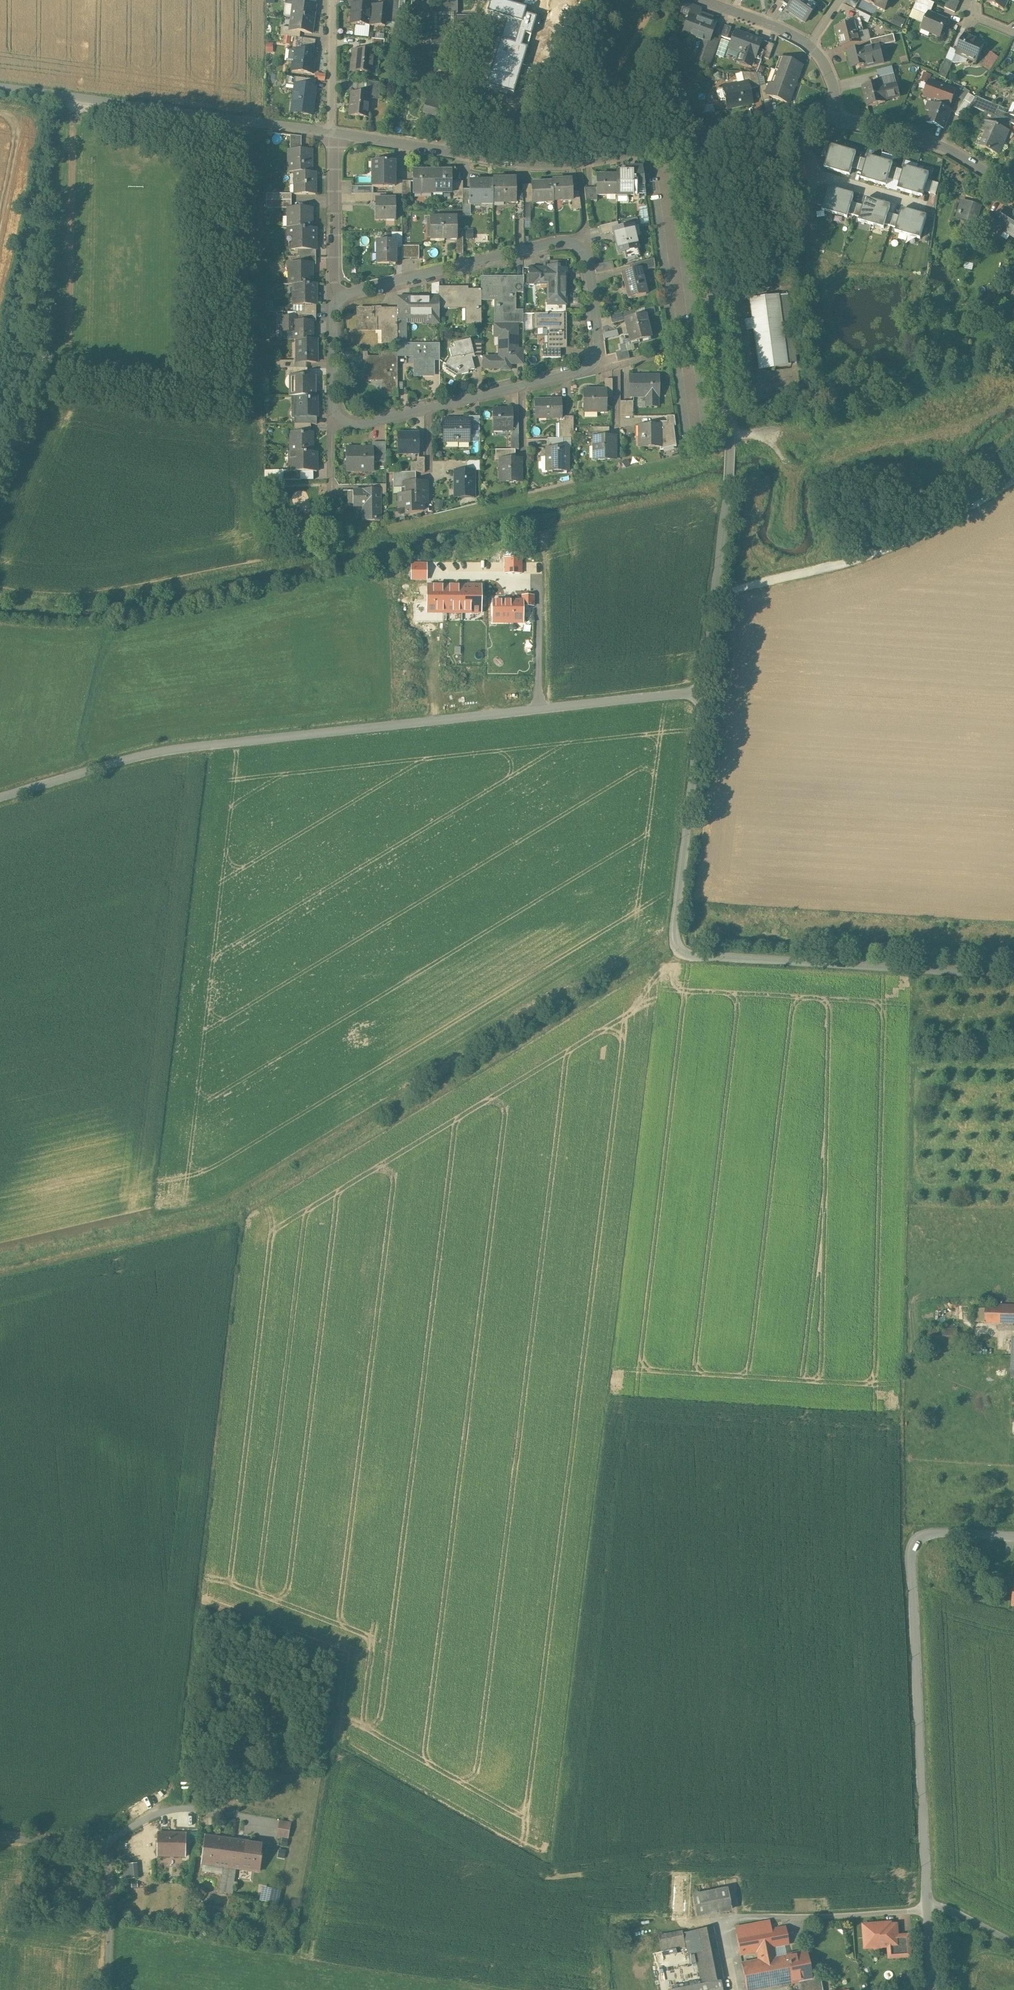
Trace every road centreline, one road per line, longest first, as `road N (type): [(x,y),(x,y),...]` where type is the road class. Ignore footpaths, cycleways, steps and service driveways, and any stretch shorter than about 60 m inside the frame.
road 1 (residential): [(702,691),(168,750),(0,797)]
road 2 (residential): [(1013,974),(680,951),(674,936),(702,691)]
road 3 (residential): [(702,691),(731,443),(694,139)]
road 4 (residential): [(927,1909),(912,1564),(917,1546),(931,1539),(1013,1540)]
road 5 (residential): [(334,297),(334,413),(347,421),(362,424),(592,366)]
road 6 (residential): [(334,297),(569,241),(587,255),(598,350),(592,366)]
road 7 (residential): [(333,133),(527,161),(578,161),(694,139)]
road 8 (unclassified): [(0,88),(272,124)]
road 9 (unclassified): [(107,1989),(111,1877),(99,1848),(0,1837)]
road 10 (residential): [(834,117),(941,148),(1013,183)]
road 11 (residential): [(333,133),(334,297)]
road 12 (residential): [(694,139),(834,117)]
road 13 (residential): [(332,0),(333,133)]

